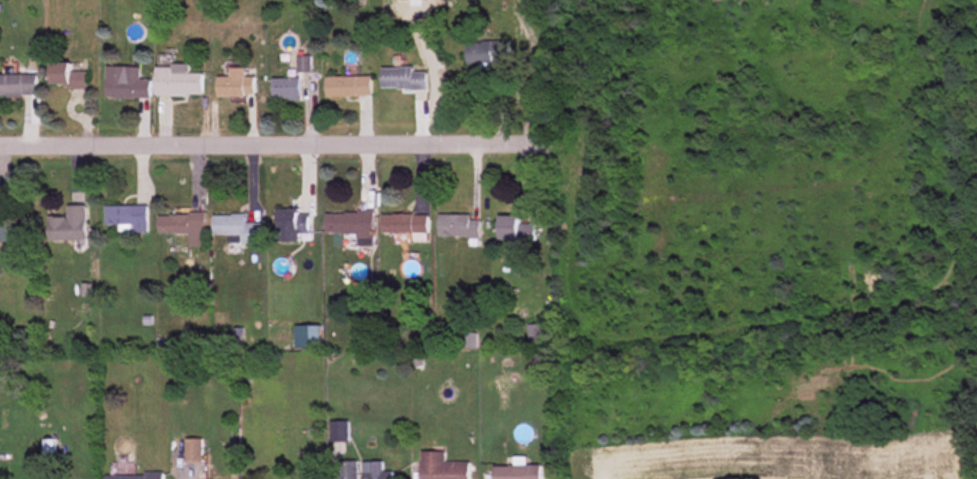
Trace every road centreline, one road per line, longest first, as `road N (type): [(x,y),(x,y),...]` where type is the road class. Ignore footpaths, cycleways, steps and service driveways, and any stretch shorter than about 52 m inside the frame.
road 1 (residential): [(553,144),(0,149)]

